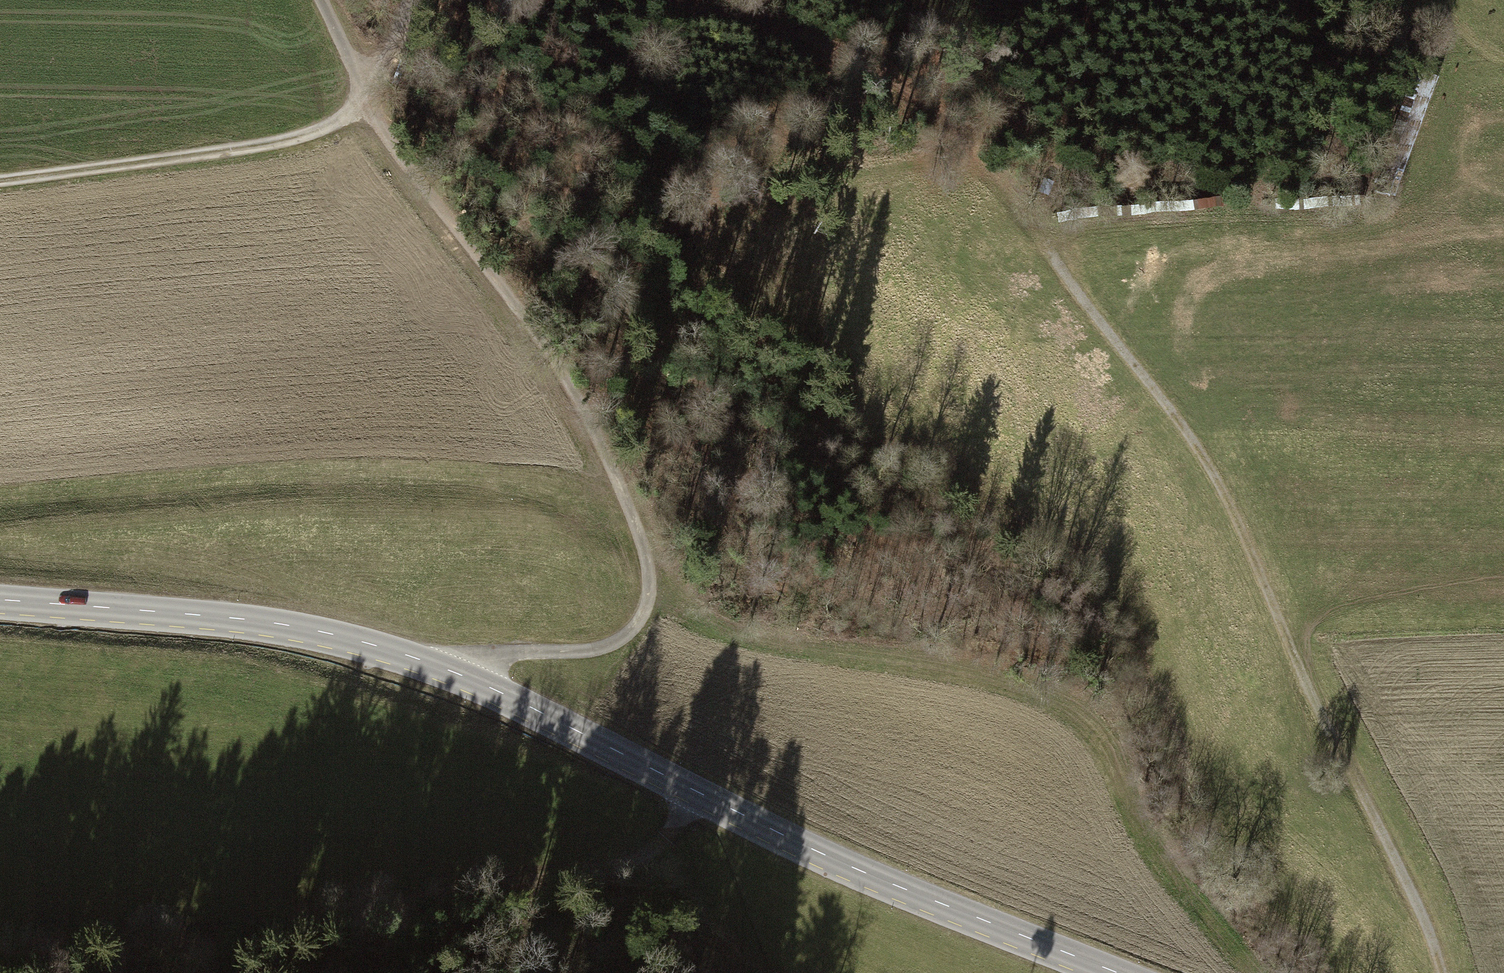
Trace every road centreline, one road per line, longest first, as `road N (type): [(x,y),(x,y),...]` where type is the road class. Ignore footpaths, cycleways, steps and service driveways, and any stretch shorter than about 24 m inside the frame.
road 1 (tertiary): [(1103,972),(871,881),(461,678),(353,642),(0,608)]
road 2 (track): [(302,0),(365,104),(552,354),(612,466),(648,569),(643,613),(620,637),(590,650),(489,659),(461,678)]
road 3 (track): [(1438,972),(1419,912),(1230,506),(1186,429),(1057,260)]
road 4 (track): [(1057,260),(1073,235),(1115,227),(1358,223),(1391,210),(1451,77),(1472,61),(1503,65)]
road 5 (track): [(0,182),(280,143),(342,120),(365,104),(419,0)]
road 6 (track): [(1057,260),(972,151),(875,69),(801,33),(682,0)]
road 7 (track): [(699,798),(590,929),(306,972)]

